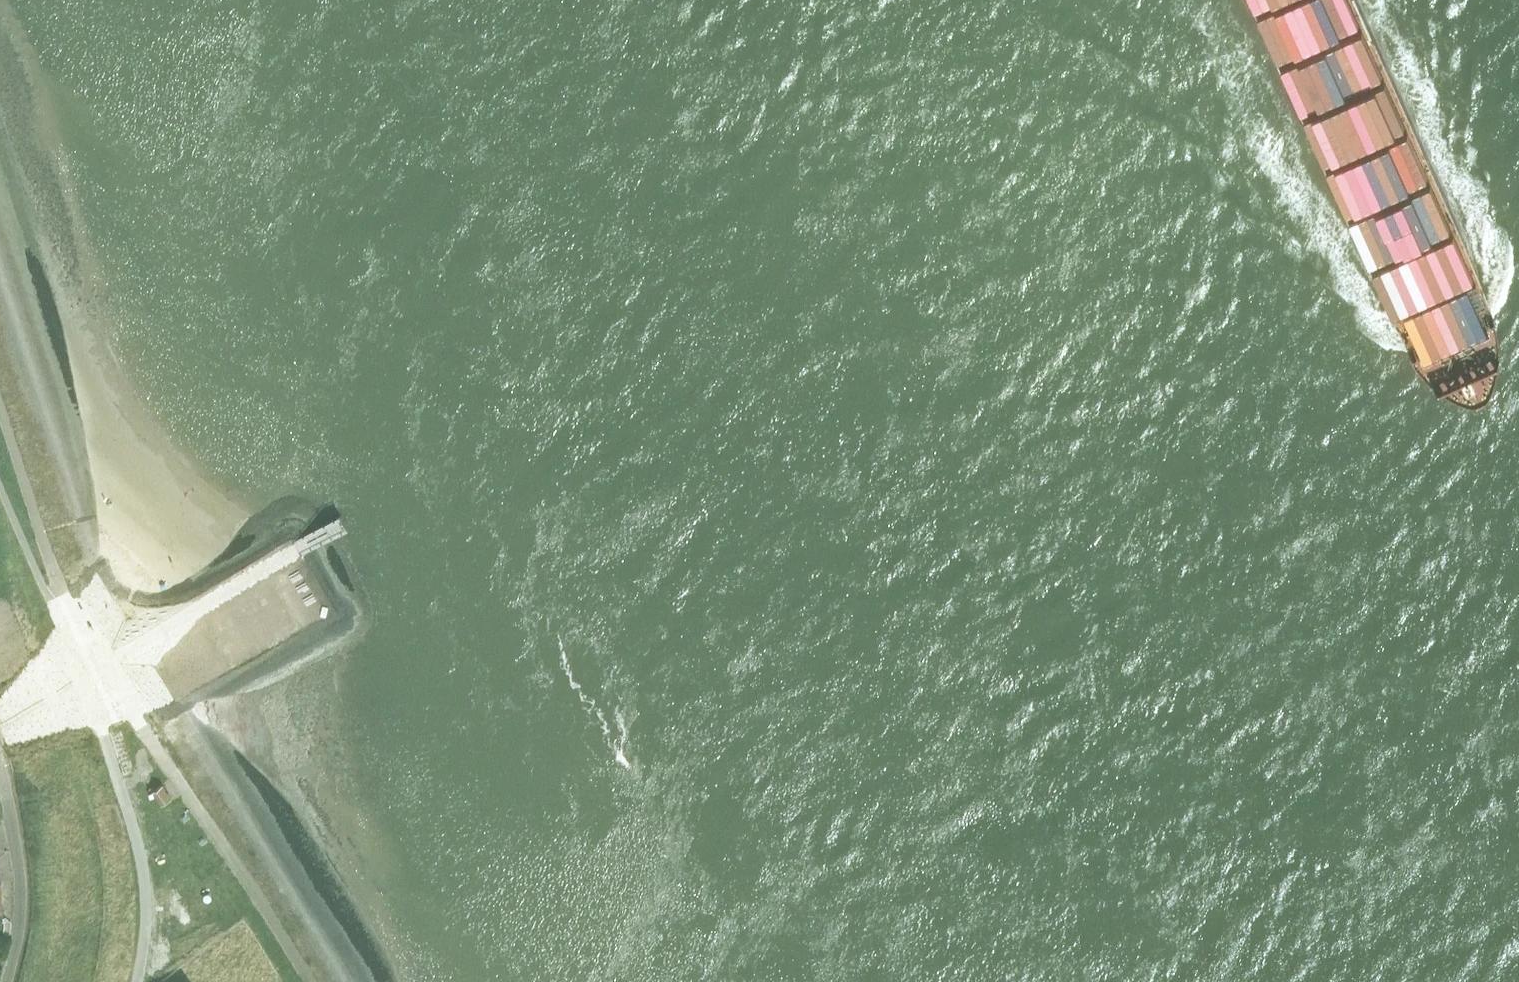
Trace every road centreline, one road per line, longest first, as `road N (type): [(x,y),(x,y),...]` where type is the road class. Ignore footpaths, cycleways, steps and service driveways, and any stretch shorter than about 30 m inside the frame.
road 1 (residential): [(8,981),(19,939),(22,861),(0,769)]

